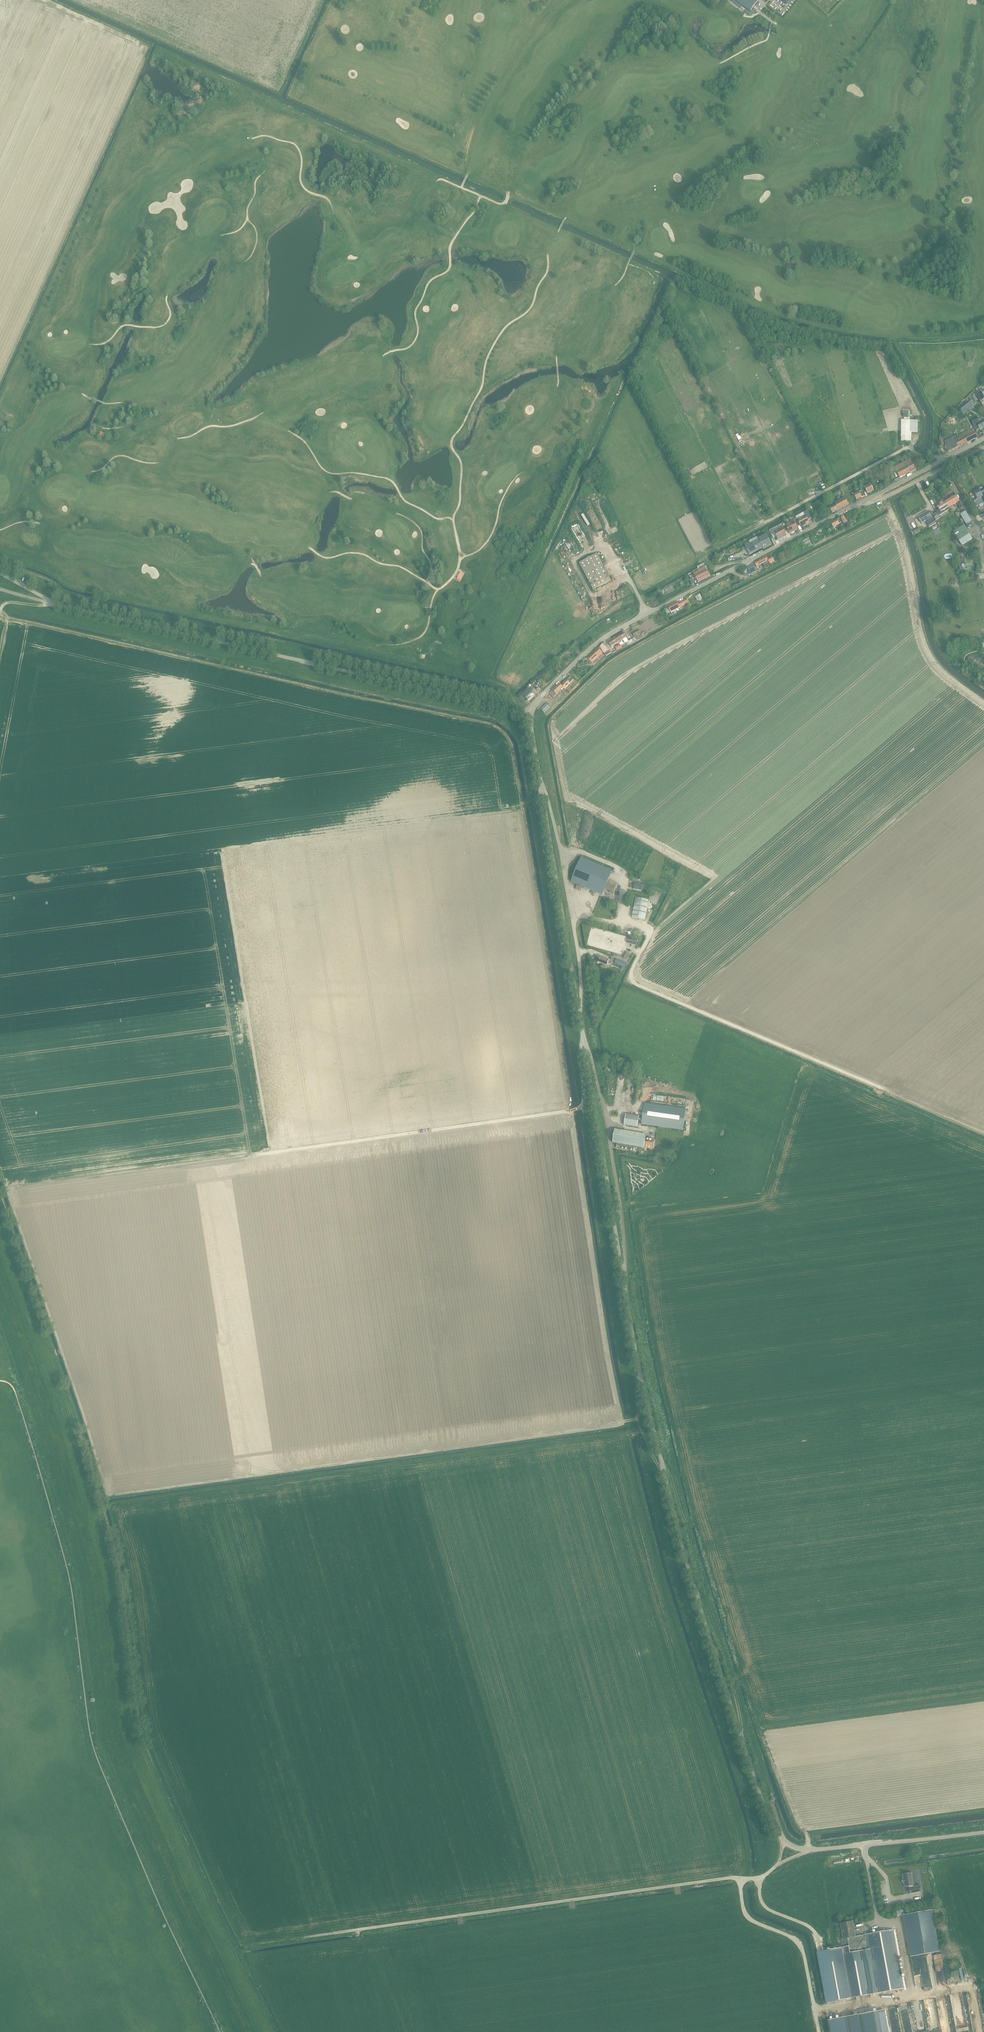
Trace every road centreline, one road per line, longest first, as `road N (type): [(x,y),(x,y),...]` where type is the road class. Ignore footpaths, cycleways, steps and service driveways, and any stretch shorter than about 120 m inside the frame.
road 1 (unclassified): [(983,1832),(810,1850),(785,1842),(771,1821),(691,1576),(640,1372),(528,713)]
road 2 (track): [(0,1204),(115,1567),(141,1742),(274,2031)]
road 3 (unclassified): [(528,713),(53,603),(0,574)]
road 4 (residential): [(543,694),(619,628),(983,438)]
road 5 (track): [(306,1937),(760,1878)]
road 6 (track): [(254,1155),(575,1110),(583,1102),(584,1037)]
road 7 (track): [(884,1089),(634,983),(646,928)]
road 8 (track): [(819,2031),(802,1950),(748,1918),(741,1878)]
road 9 (track): [(691,1576),(721,1645),(742,1740)]
road 10 (track): [(775,1867),(760,1878),(762,1901),(811,1928),(821,1949)]

